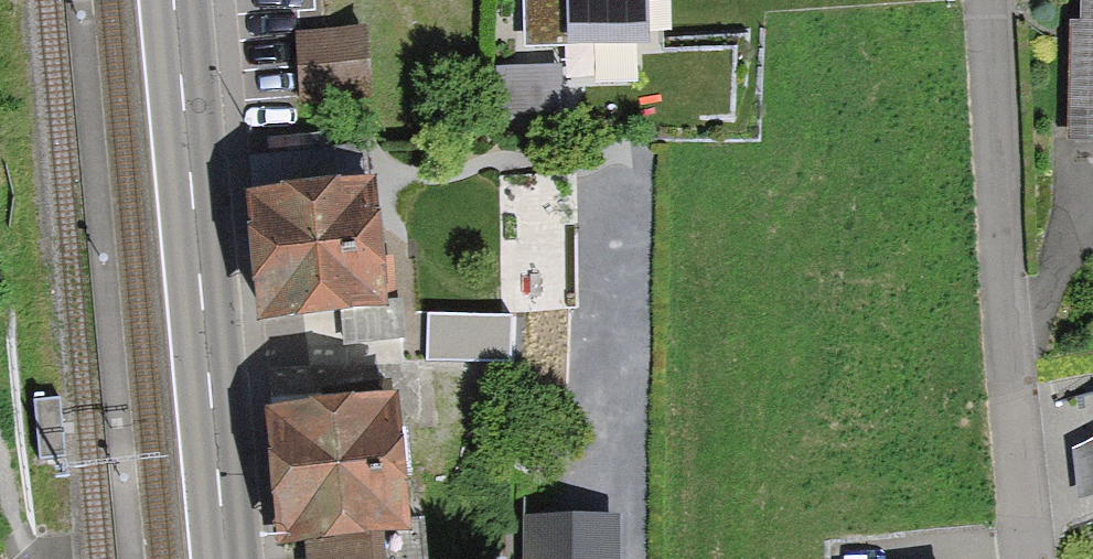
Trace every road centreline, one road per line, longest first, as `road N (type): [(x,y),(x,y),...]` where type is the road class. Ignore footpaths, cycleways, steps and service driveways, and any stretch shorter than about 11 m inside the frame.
road 1 (primary): [(170,0),(223,558)]
road 2 (residential): [(1024,558),(984,0)]

